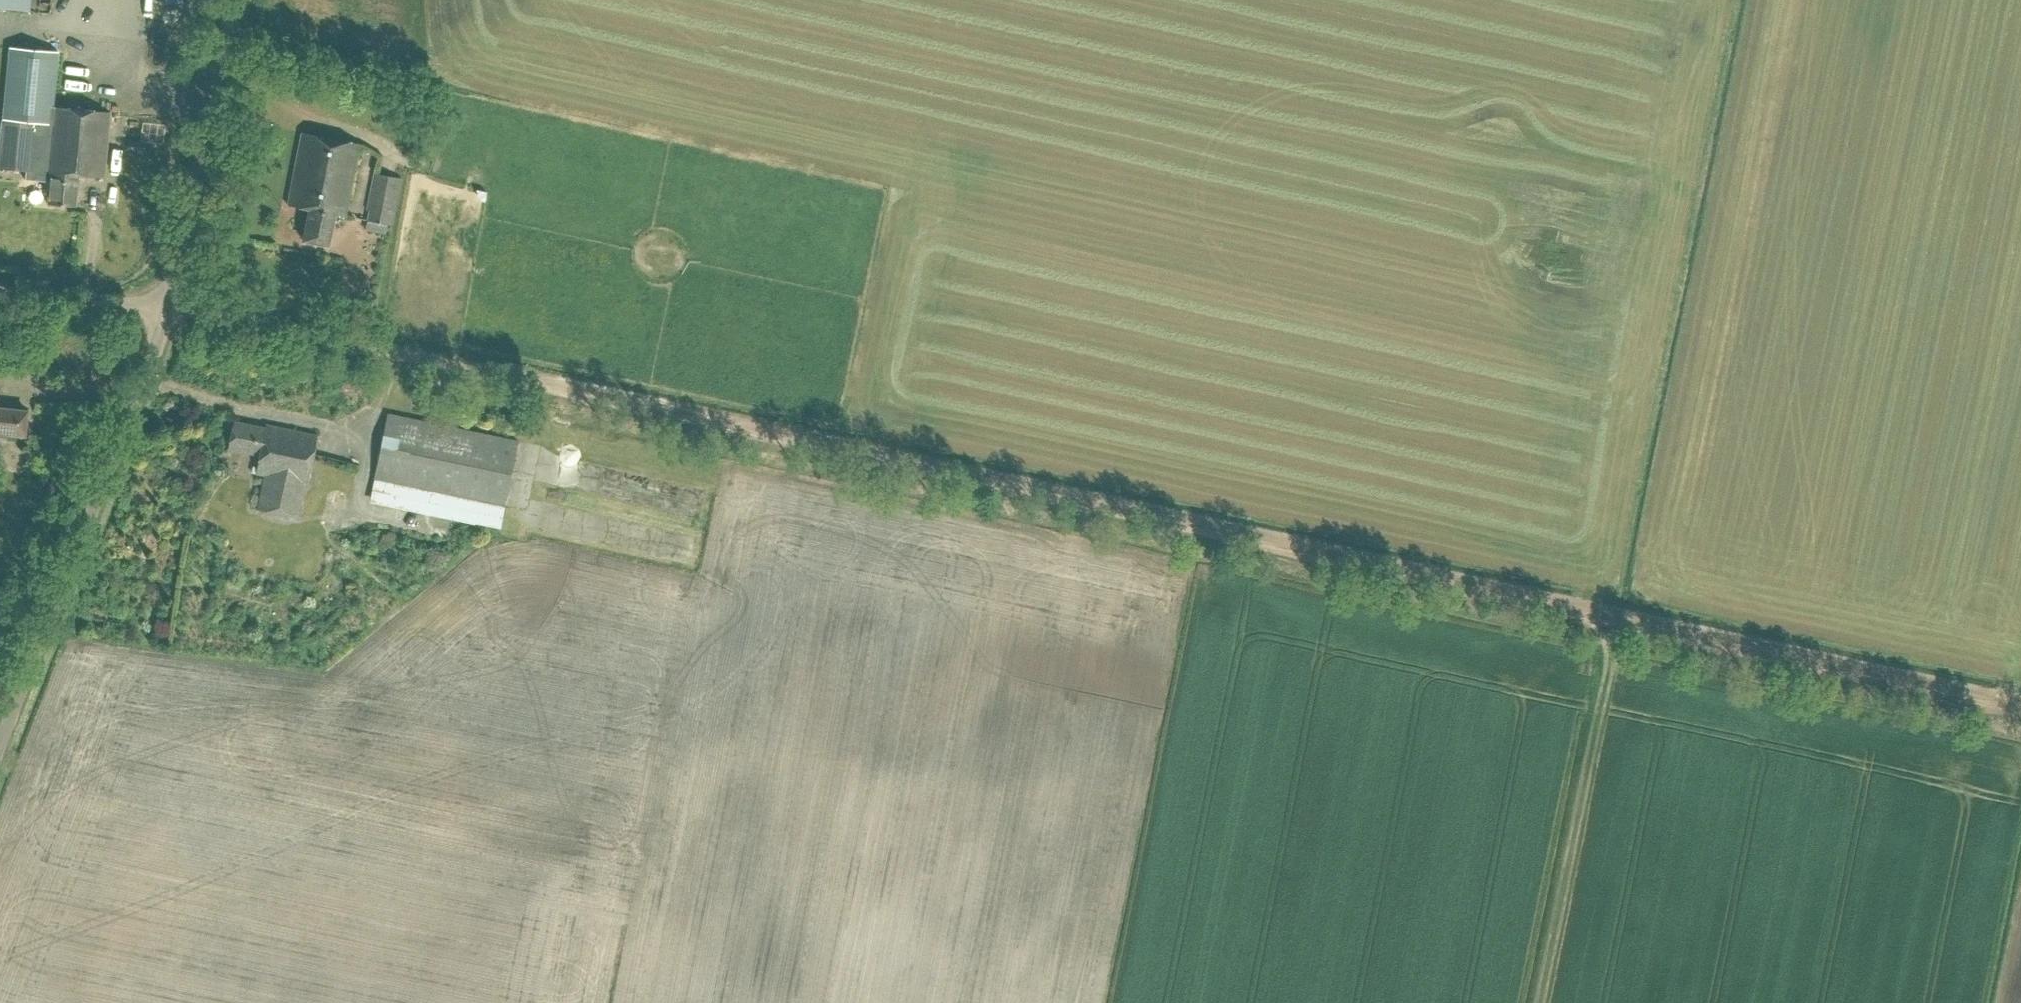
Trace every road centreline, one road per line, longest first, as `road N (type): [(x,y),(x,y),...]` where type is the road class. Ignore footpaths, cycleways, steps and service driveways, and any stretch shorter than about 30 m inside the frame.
road 1 (track): [(2020,719),(163,307)]
road 2 (unclassified): [(0,743),(143,378),(163,307)]
road 3 (unclassified): [(163,307),(229,0)]
road 4 (unclassified): [(163,307),(0,293)]

